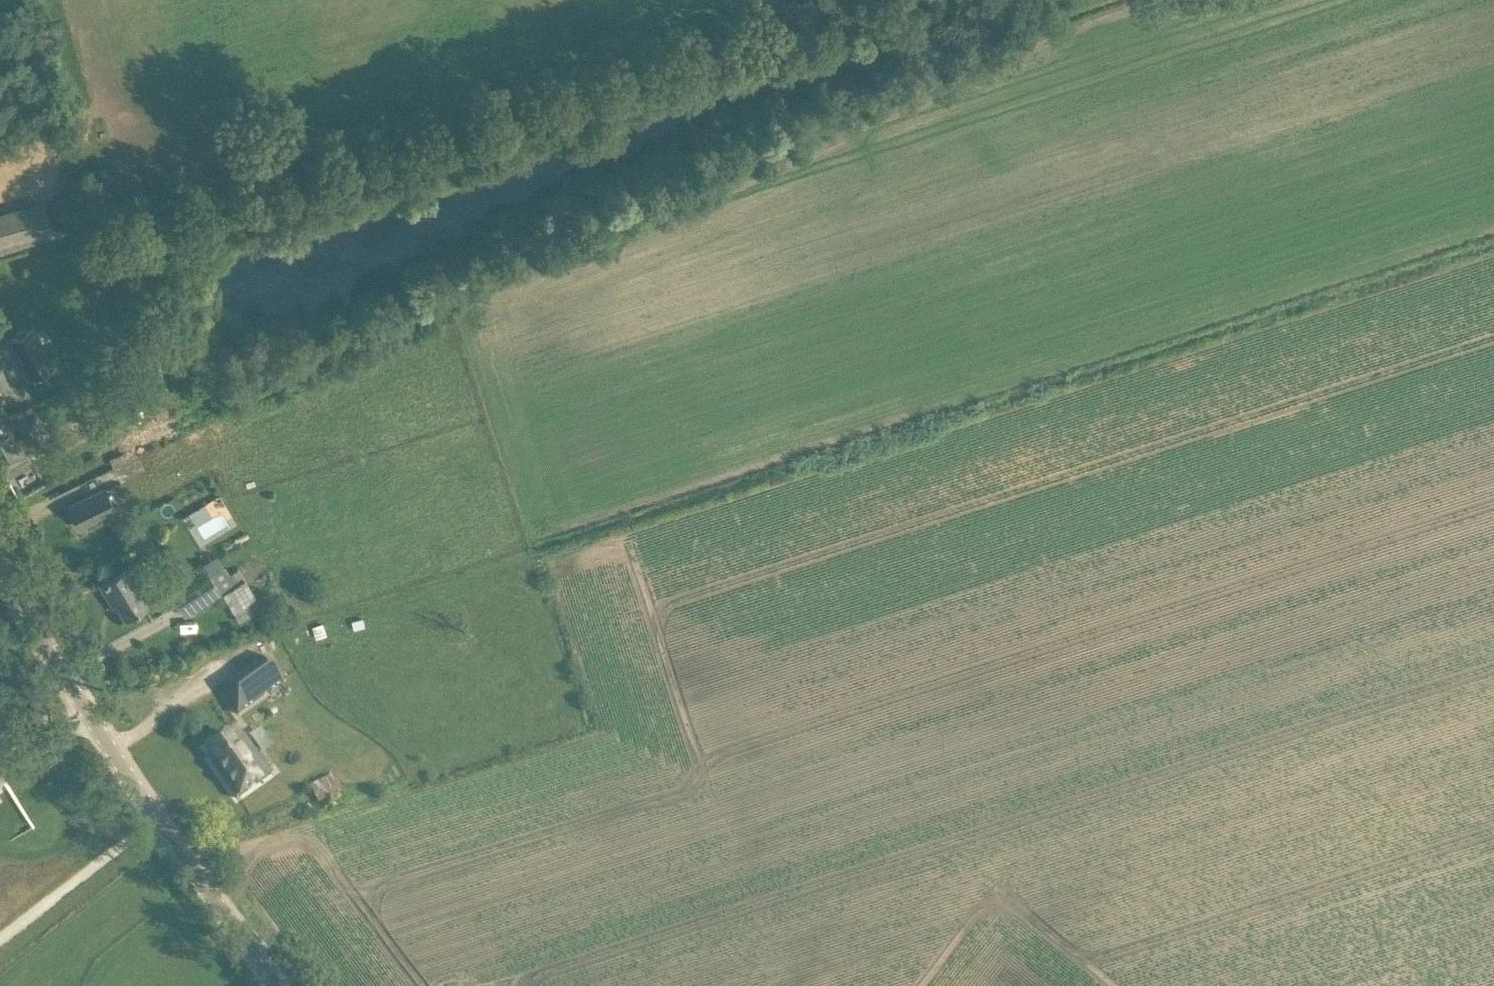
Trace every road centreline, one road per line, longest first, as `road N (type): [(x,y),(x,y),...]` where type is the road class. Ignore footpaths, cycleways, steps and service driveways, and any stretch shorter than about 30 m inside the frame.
road 1 (unclassified): [(282,985),(139,798),(0,563)]

